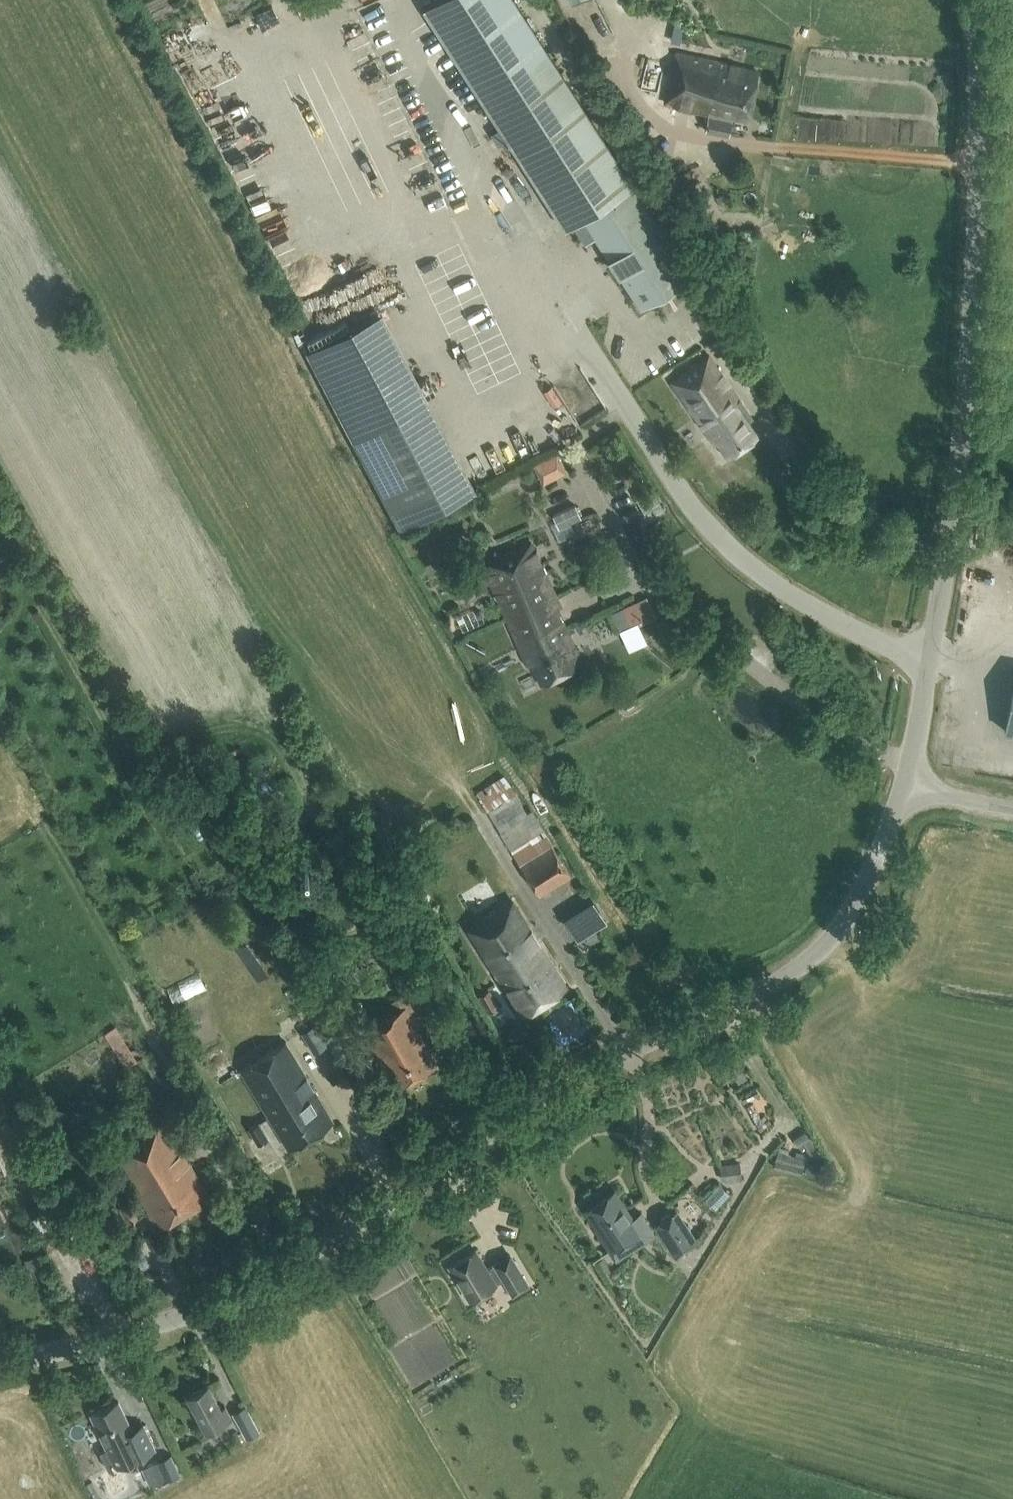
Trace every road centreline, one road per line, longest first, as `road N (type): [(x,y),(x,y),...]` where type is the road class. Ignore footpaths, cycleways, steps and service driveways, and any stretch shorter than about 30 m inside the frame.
road 1 (unclassified): [(0,1366),(150,1327),(234,1295),(564,1088),(796,969),(851,912),(901,786)]
road 2 (unclassified): [(901,786),(944,565),(976,295),(977,0)]

